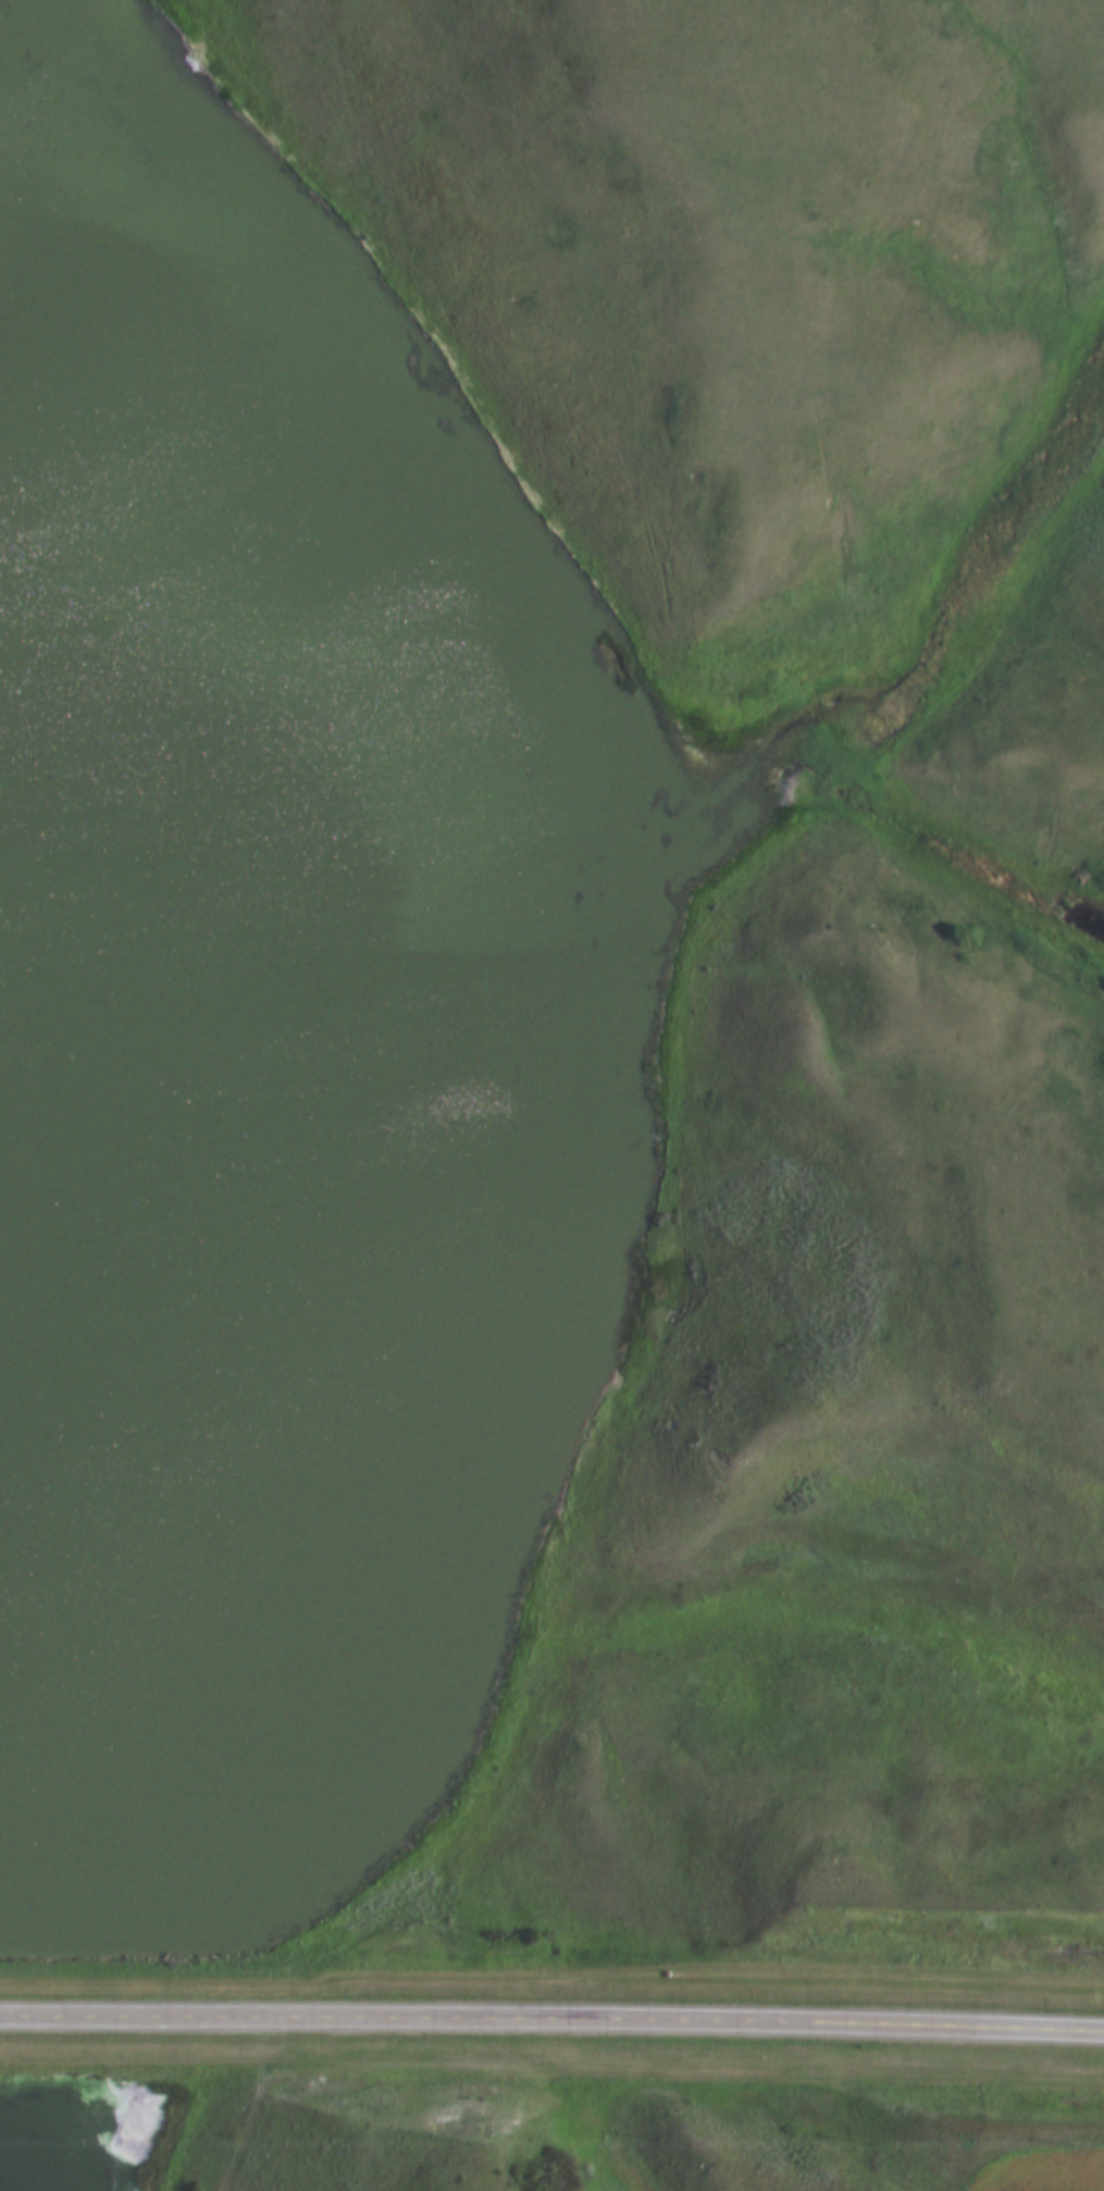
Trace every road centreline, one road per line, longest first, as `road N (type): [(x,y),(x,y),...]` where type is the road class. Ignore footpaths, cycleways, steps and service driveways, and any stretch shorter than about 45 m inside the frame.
road 1 (primary): [(0,2019),(1103,2027)]

